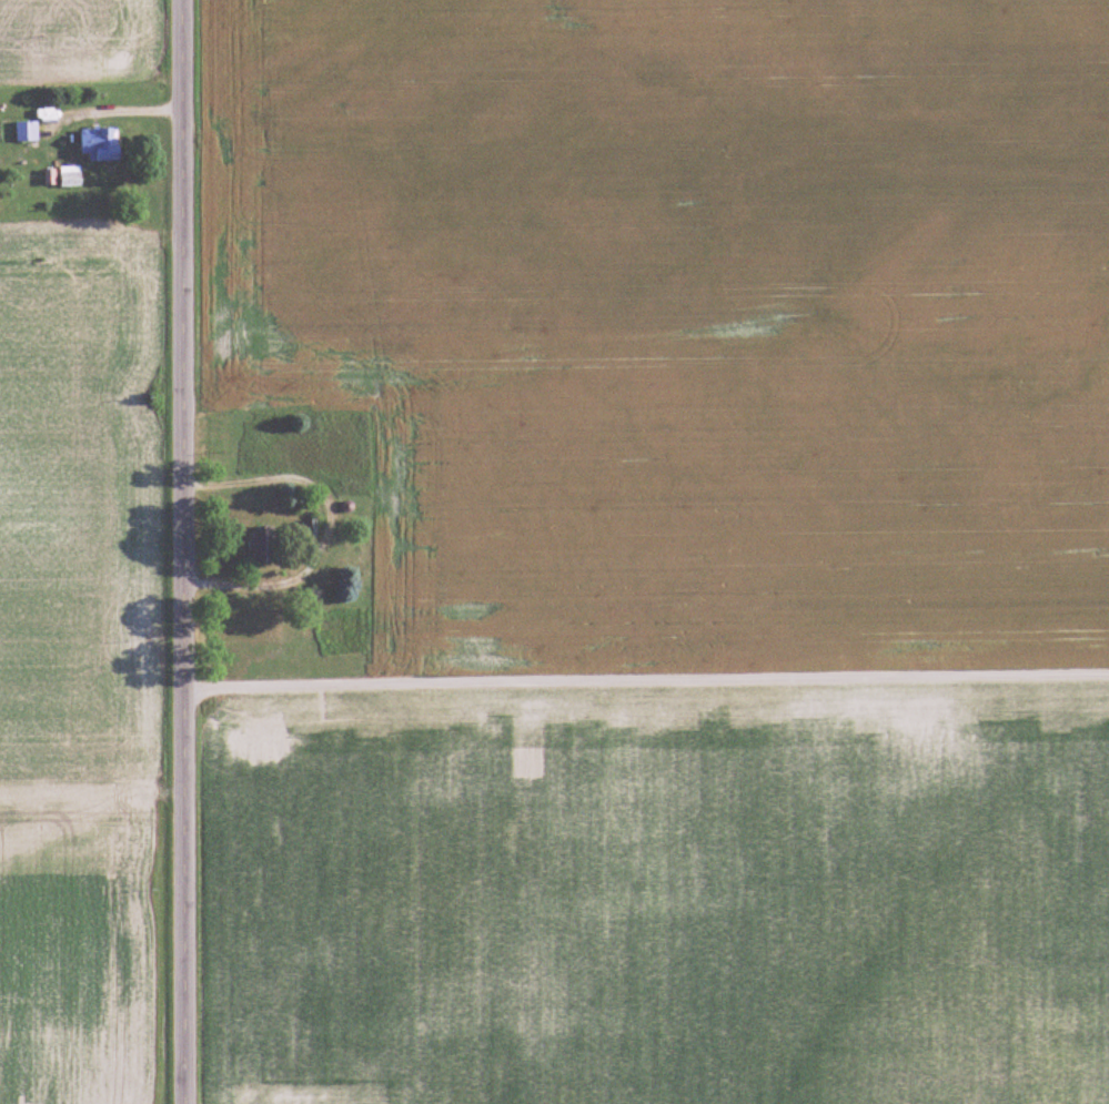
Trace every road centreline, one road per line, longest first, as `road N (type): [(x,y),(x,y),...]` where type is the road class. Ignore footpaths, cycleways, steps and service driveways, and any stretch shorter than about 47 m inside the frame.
road 1 (residential): [(182,1103),(179,0)]

